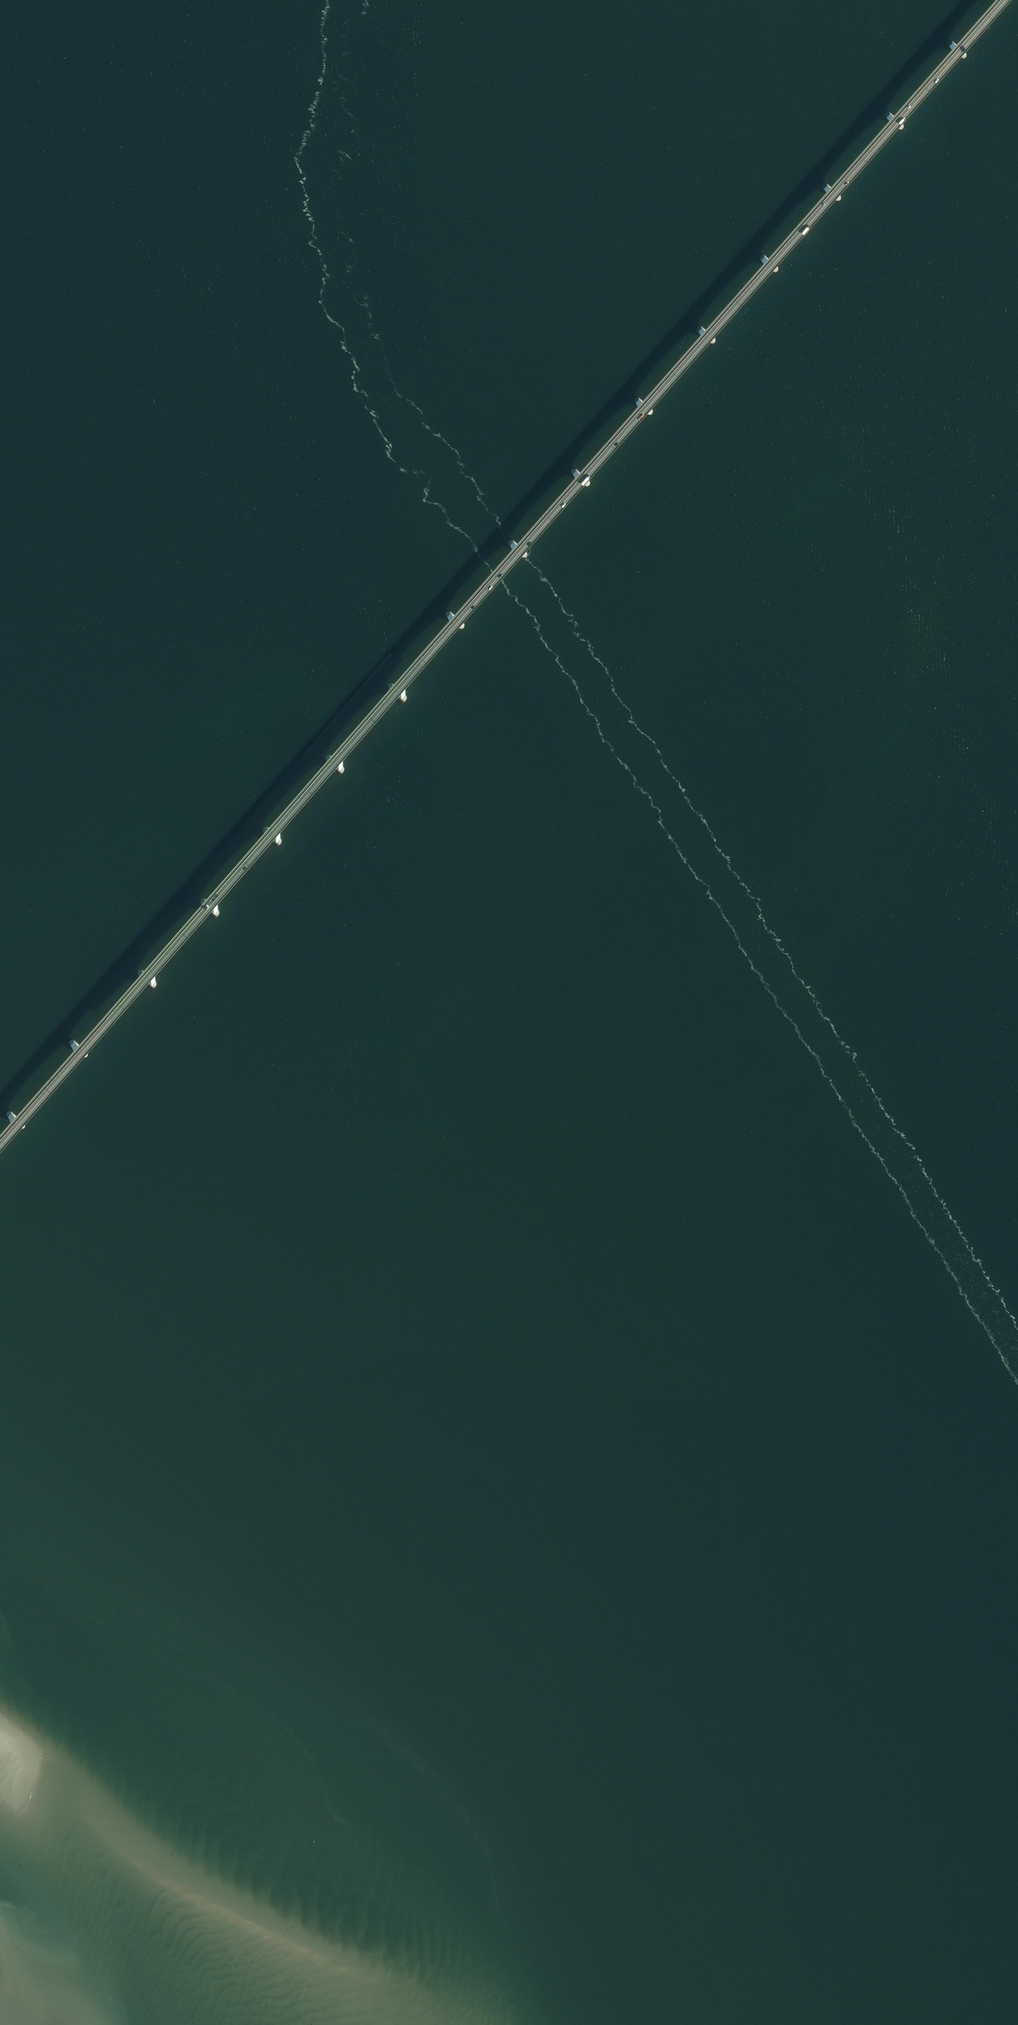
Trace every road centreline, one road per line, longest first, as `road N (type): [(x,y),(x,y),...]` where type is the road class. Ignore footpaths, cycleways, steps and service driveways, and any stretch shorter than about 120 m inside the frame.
road 1 (primary): [(0,1139),(1003,0)]

